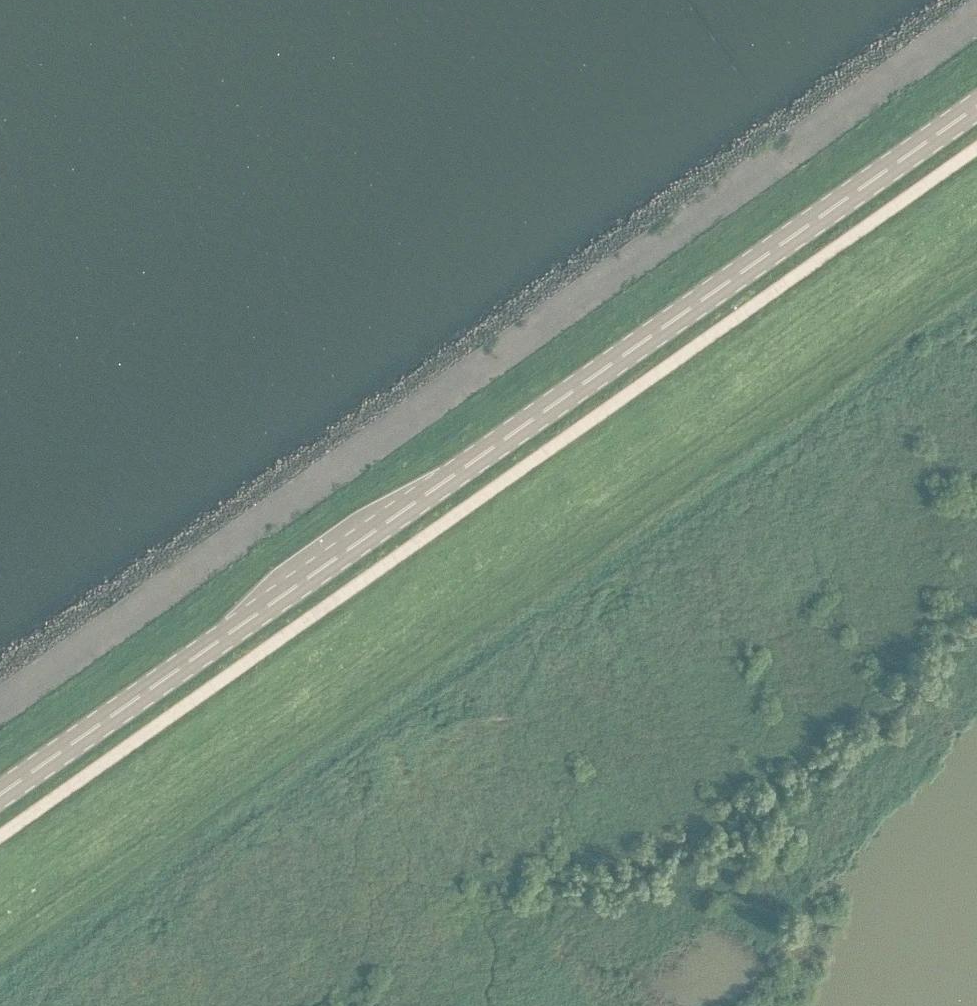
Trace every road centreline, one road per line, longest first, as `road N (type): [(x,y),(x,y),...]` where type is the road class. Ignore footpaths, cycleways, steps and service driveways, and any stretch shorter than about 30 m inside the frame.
road 1 (secondary): [(0,718),(424,413),(976,35)]

